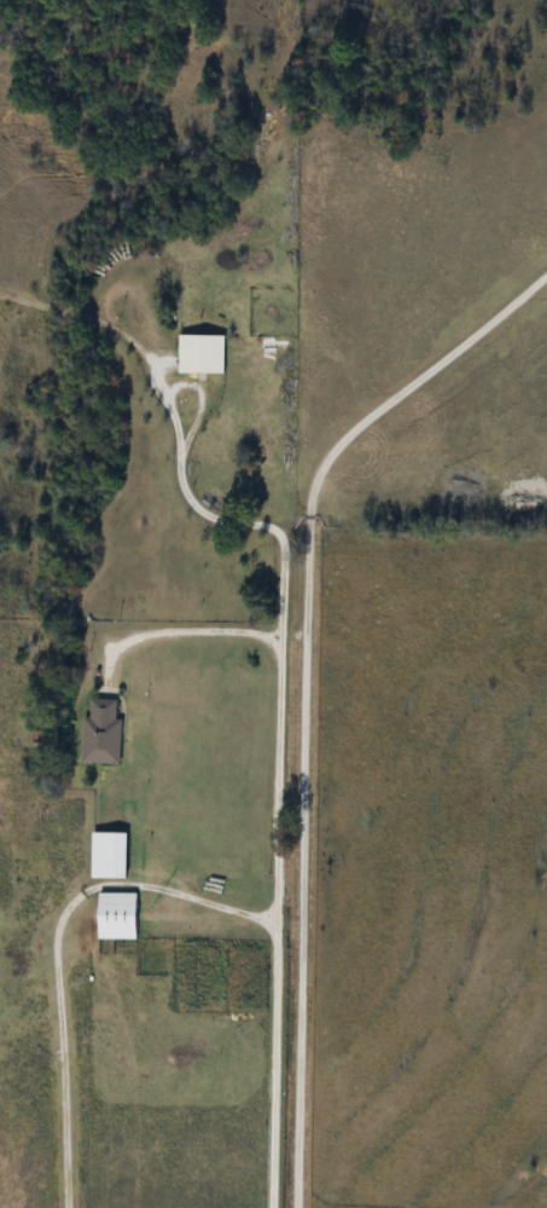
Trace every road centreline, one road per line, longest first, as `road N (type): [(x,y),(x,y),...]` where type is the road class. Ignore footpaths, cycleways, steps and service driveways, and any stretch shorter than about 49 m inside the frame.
road 1 (residential): [(290,1207),(313,473),(546,273)]
road 2 (residential): [(503,1207),(517,469),(427,371)]

